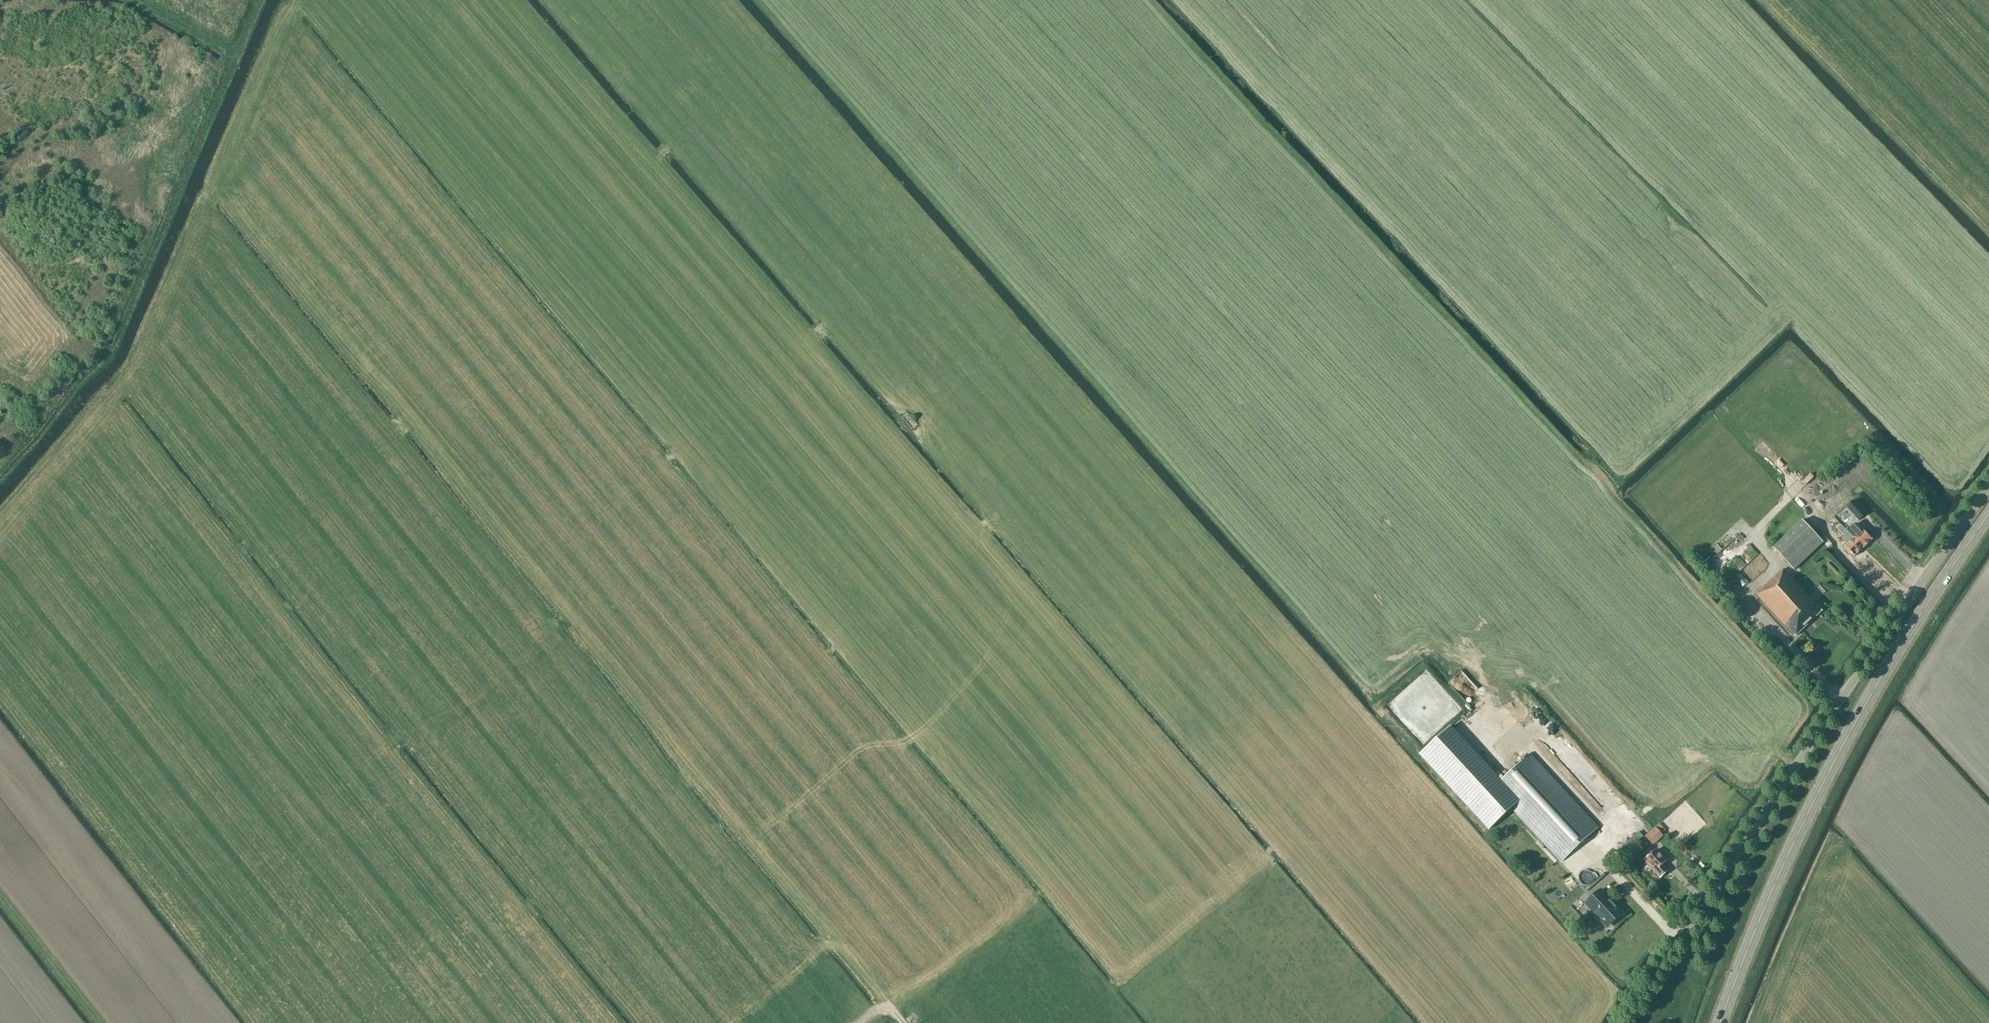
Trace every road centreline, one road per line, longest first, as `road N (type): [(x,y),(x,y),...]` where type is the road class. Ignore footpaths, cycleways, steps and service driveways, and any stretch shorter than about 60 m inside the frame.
road 1 (unclassified): [(1623,1022),(1988,489)]
road 2 (primary): [(1720,1022),(1788,852),(1890,665),(1988,513)]

